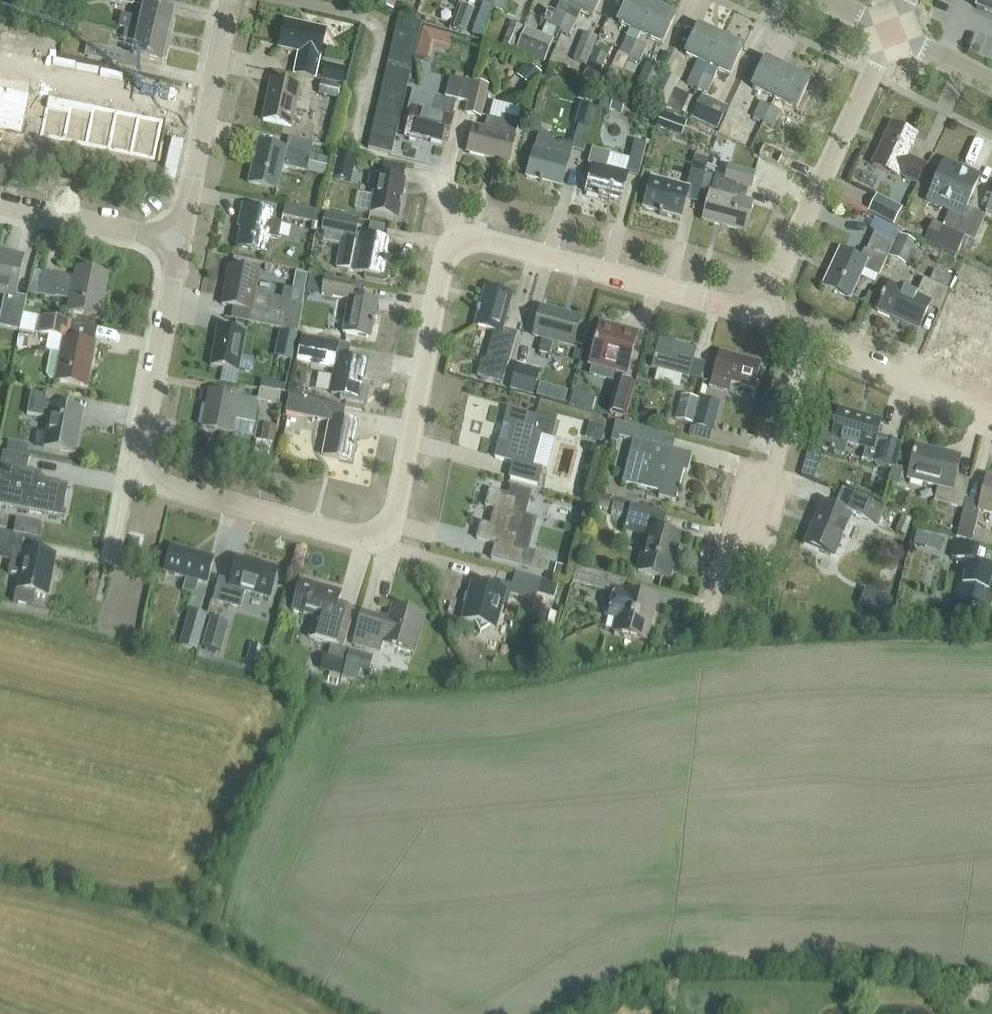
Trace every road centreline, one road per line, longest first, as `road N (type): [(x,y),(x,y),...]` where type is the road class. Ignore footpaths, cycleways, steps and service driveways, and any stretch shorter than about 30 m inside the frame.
road 1 (residential): [(135,476),(386,544),(443,266),(458,246),(484,239),(756,313)]
road 2 (residential): [(756,313),(891,33)]
road 3 (residential): [(180,242),(231,0)]
road 4 (residential): [(135,476),(180,242)]
road 5 (residential): [(753,556),(807,336)]
road 6 (residential): [(991,420),(807,336)]
road 7 (residential): [(180,242),(0,204)]

